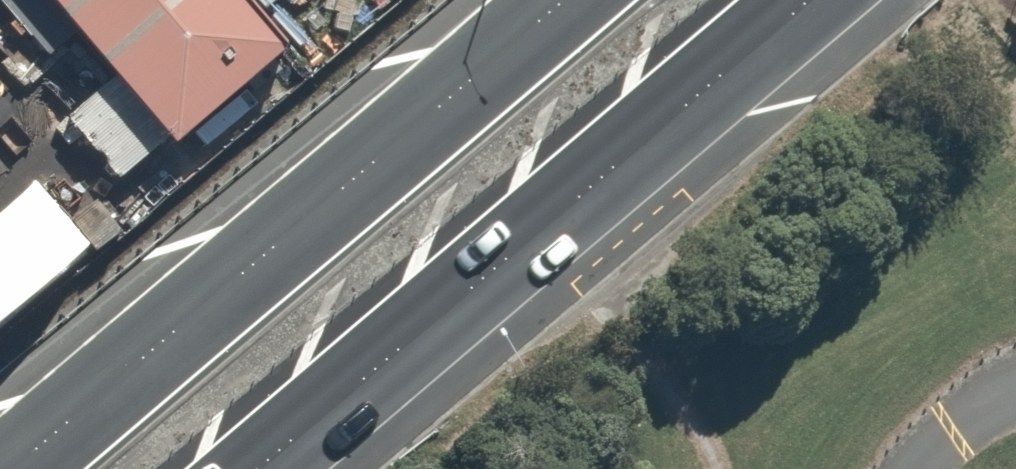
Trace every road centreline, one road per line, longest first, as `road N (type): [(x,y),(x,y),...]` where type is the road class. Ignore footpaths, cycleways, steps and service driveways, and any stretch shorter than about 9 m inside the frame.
road 1 (trunk): [(13,468),(571,0)]
road 2 (trunk): [(800,0),(251,468)]

